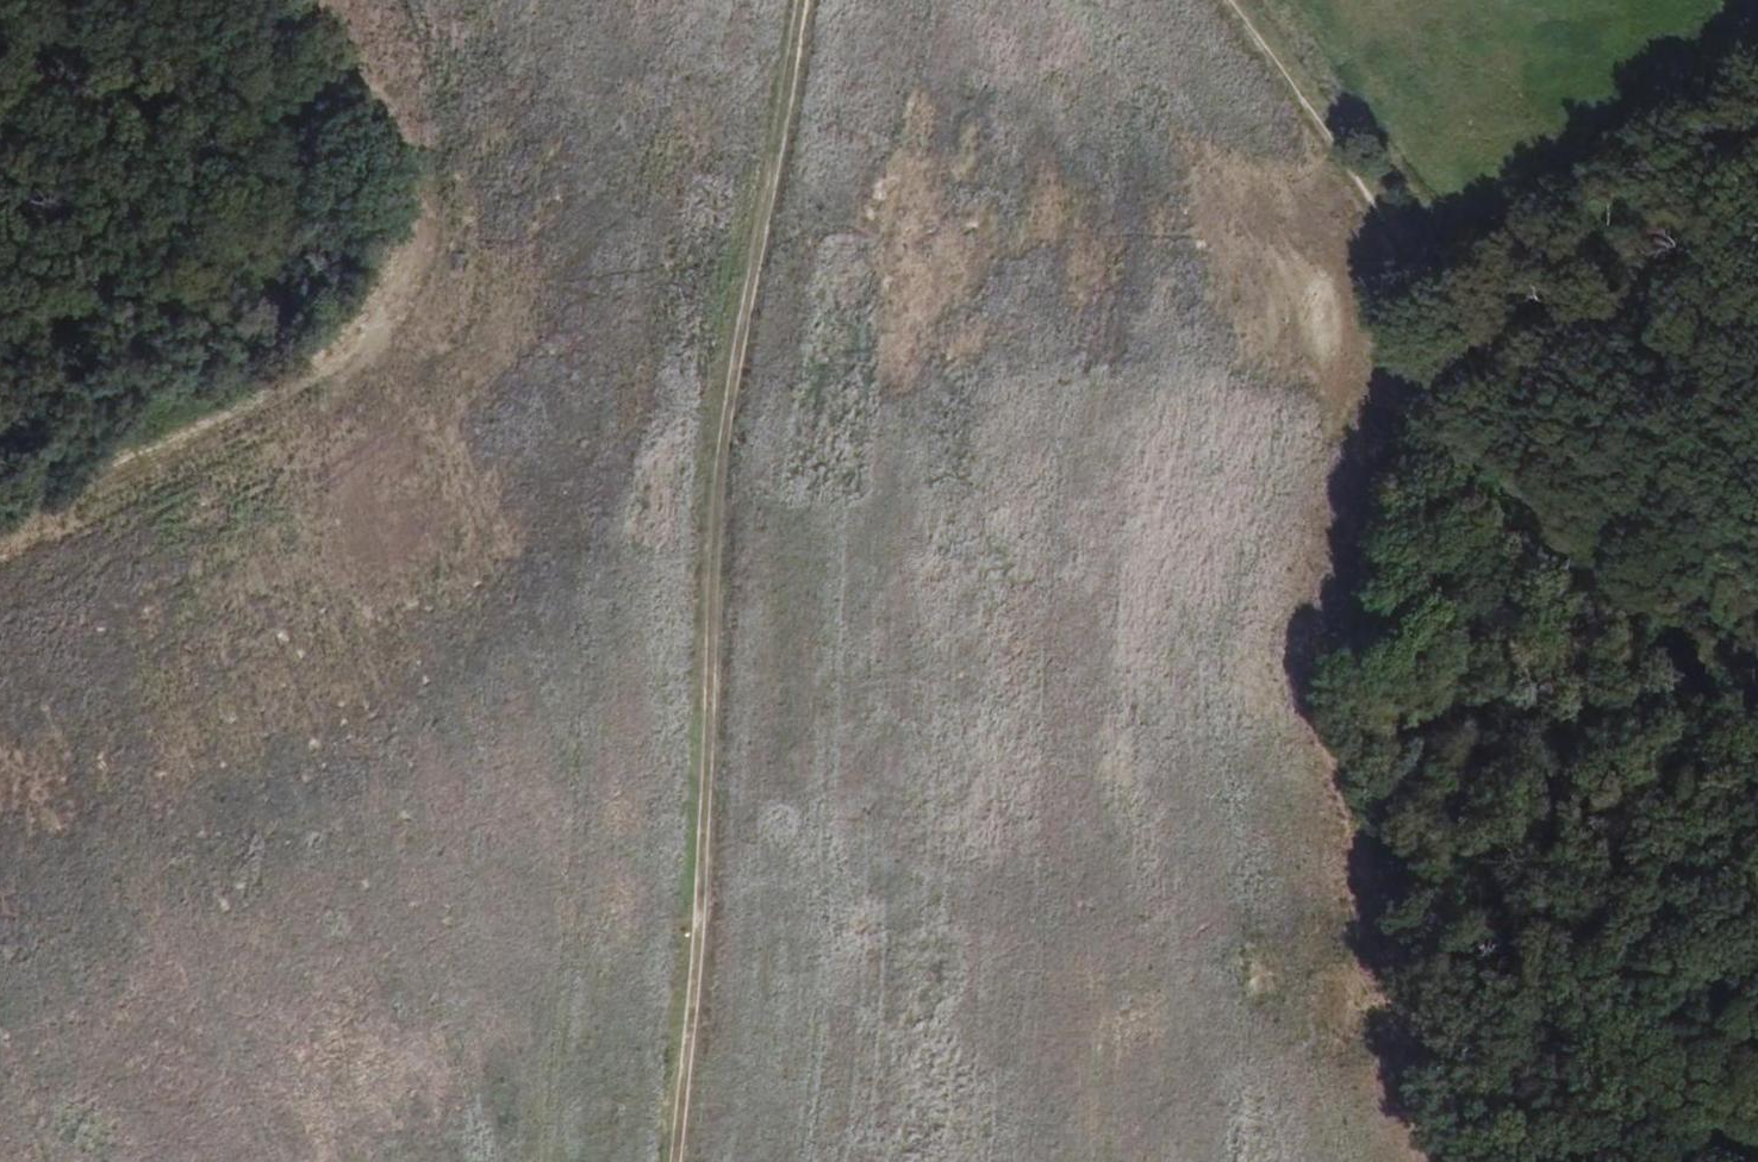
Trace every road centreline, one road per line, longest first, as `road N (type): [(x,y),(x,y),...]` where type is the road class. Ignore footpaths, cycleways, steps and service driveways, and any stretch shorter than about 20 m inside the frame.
road 1 (track): [(661,1161),(700,920),(718,493),(807,0)]
road 2 (track): [(1231,0),(1355,160),(1595,440),(1757,532)]

